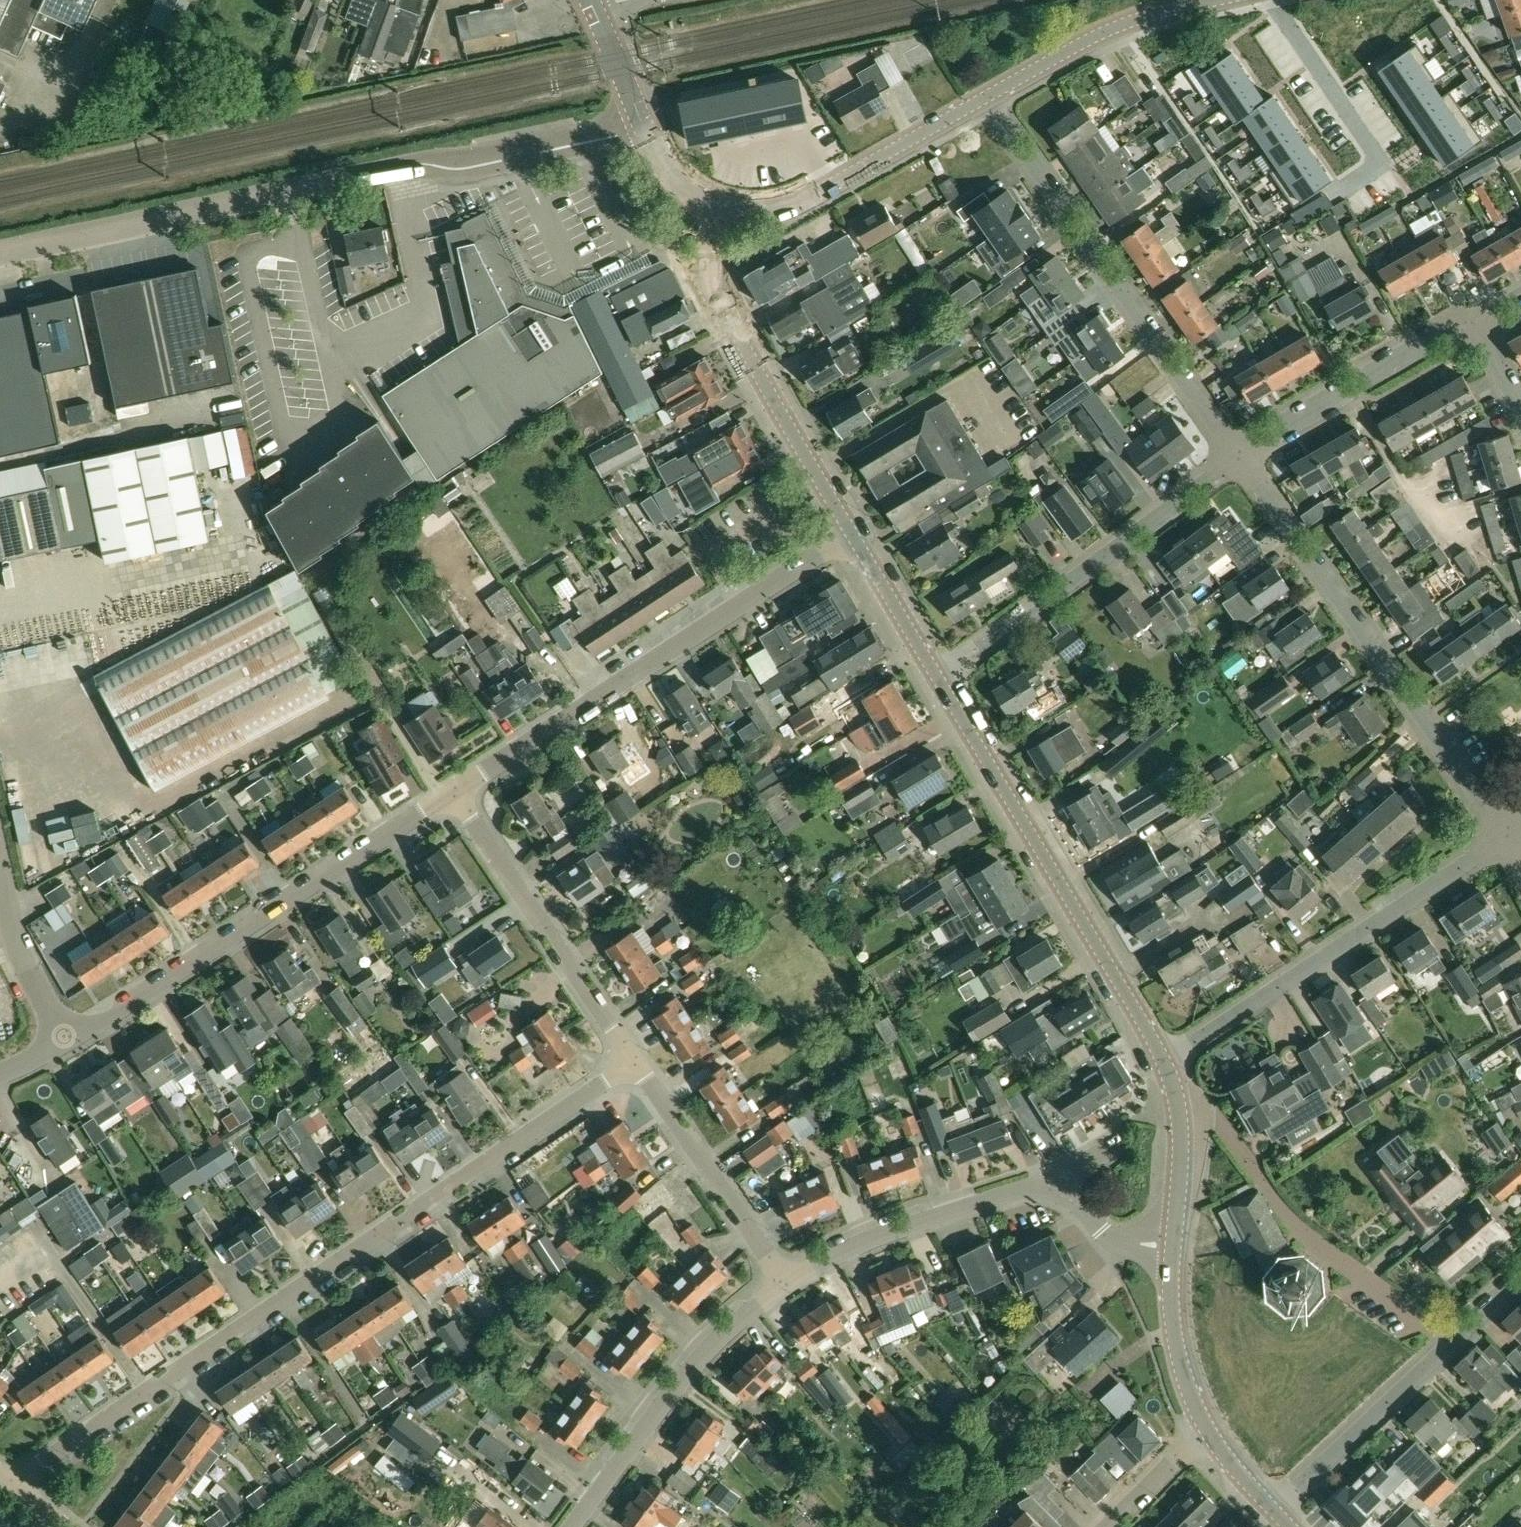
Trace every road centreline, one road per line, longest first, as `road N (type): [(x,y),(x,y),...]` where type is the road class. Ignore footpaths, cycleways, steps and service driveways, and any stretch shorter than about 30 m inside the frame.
road 1 (residential): [(15,1487),(634,1062)]
road 2 (unclassified): [(0,253),(413,165),(466,168),(645,128)]
road 3 (residential): [(454,793),(851,532)]
road 4 (residential): [(1506,835),(1240,455)]
road 5 (residential): [(70,1037),(454,793)]
road 6 (secondary): [(1163,1055),(939,678)]
road 7 (residential): [(1240,455),(985,99)]
road 8 (residential): [(1173,1247),(1100,1231),(1065,1194),(1036,1187),(870,1240),(788,1283)]
road 9 (residential): [(1163,1055),(1506,835)]
road 10 (residential): [(939,678),(1240,455)]
road 11 (residential): [(1454,1342),(1313,1241),(1217,1120),(1177,1103)]
road 12 (secondary): [(851,532),(714,287),(709,261),(721,207)]
road 13 (residential): [(788,1283),(706,1351),(571,1526)]
road 14 (residential): [(634,1062),(454,793)]
road 15 (tertiary): [(985,99),(803,200),(756,212),(721,207)]
road 16 (residential): [(788,1283),(634,1062)]
road 17 (residential): [(1240,455),(1471,321)]
road 18 (residential): [(1331,195),(1381,162),(1270,0)]
road 19 (tertiary): [(1217,0),(1118,26),(985,99)]
road 20 (residential): [(1273,1510),(1454,1342)]
road 21 (secondary): [(1210,1435),(1176,1345),(1173,1247)]
road 22 (unclassified): [(70,1037),(25,962),(0,867)]
road 23 (secondary): [(939,678),(851,532)]
road 24 (secondary): [(1173,1247),(1177,1103)]
road 25 (residential): [(1107,1526),(1210,1435)]
road 26 (secondary): [(645,128),(596,12)]

